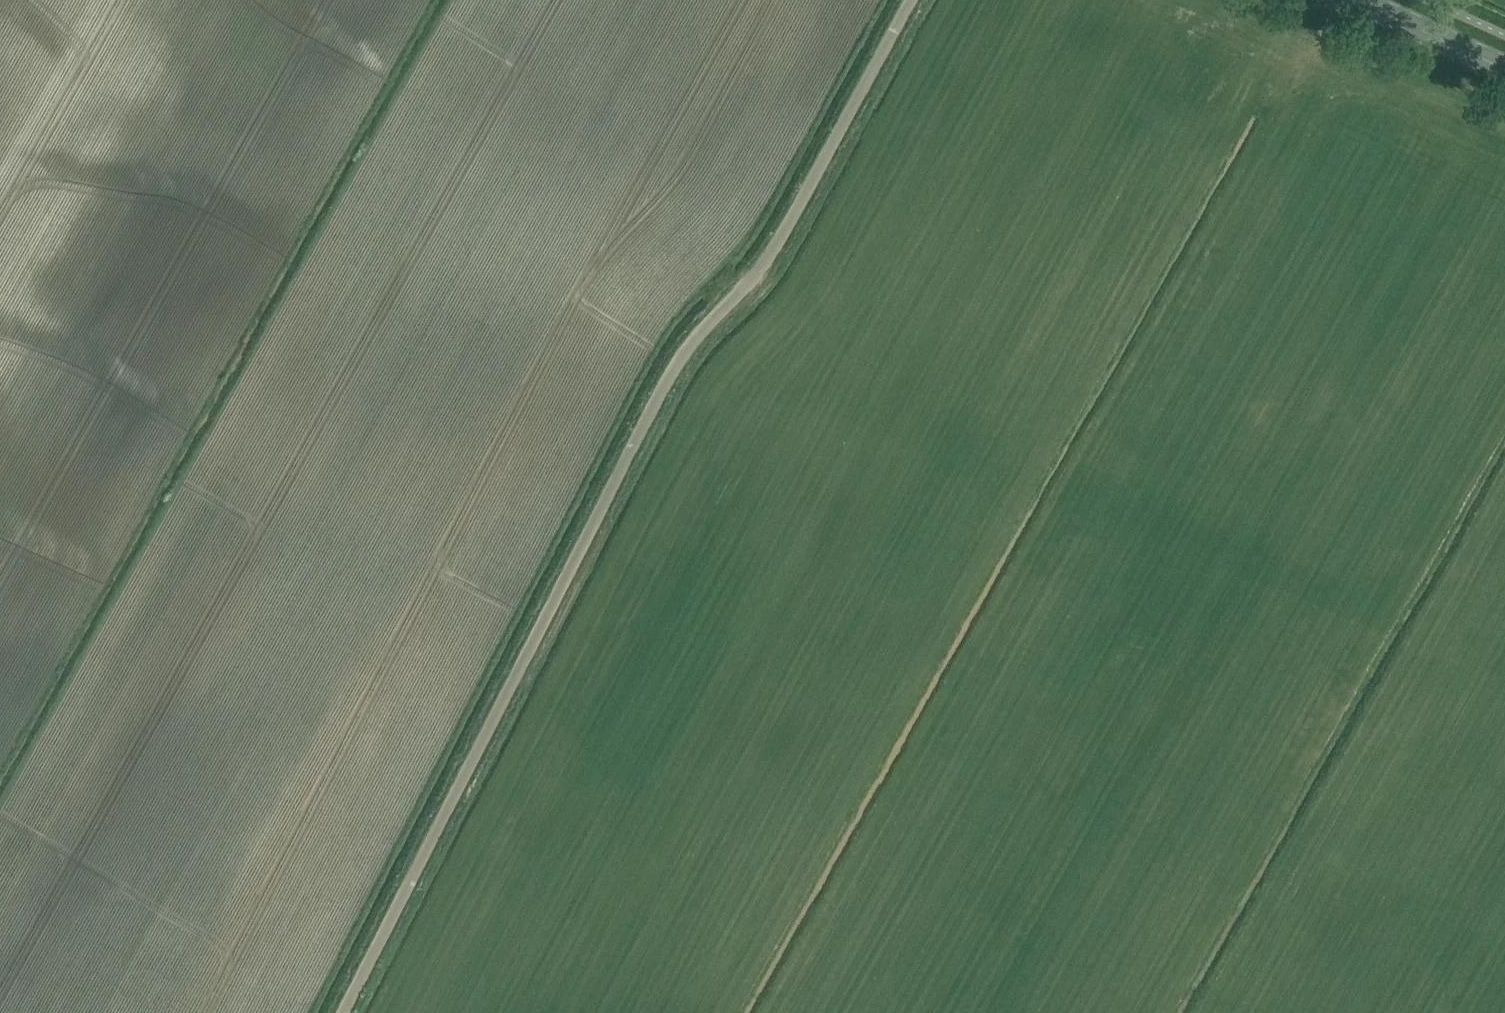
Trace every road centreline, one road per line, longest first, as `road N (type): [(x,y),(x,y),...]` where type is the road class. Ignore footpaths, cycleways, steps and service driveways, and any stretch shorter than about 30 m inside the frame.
road 1 (unclassified): [(344,1012),(676,366),(768,261),(912,0)]
road 2 (secondary): [(1504,68),(1358,0)]

